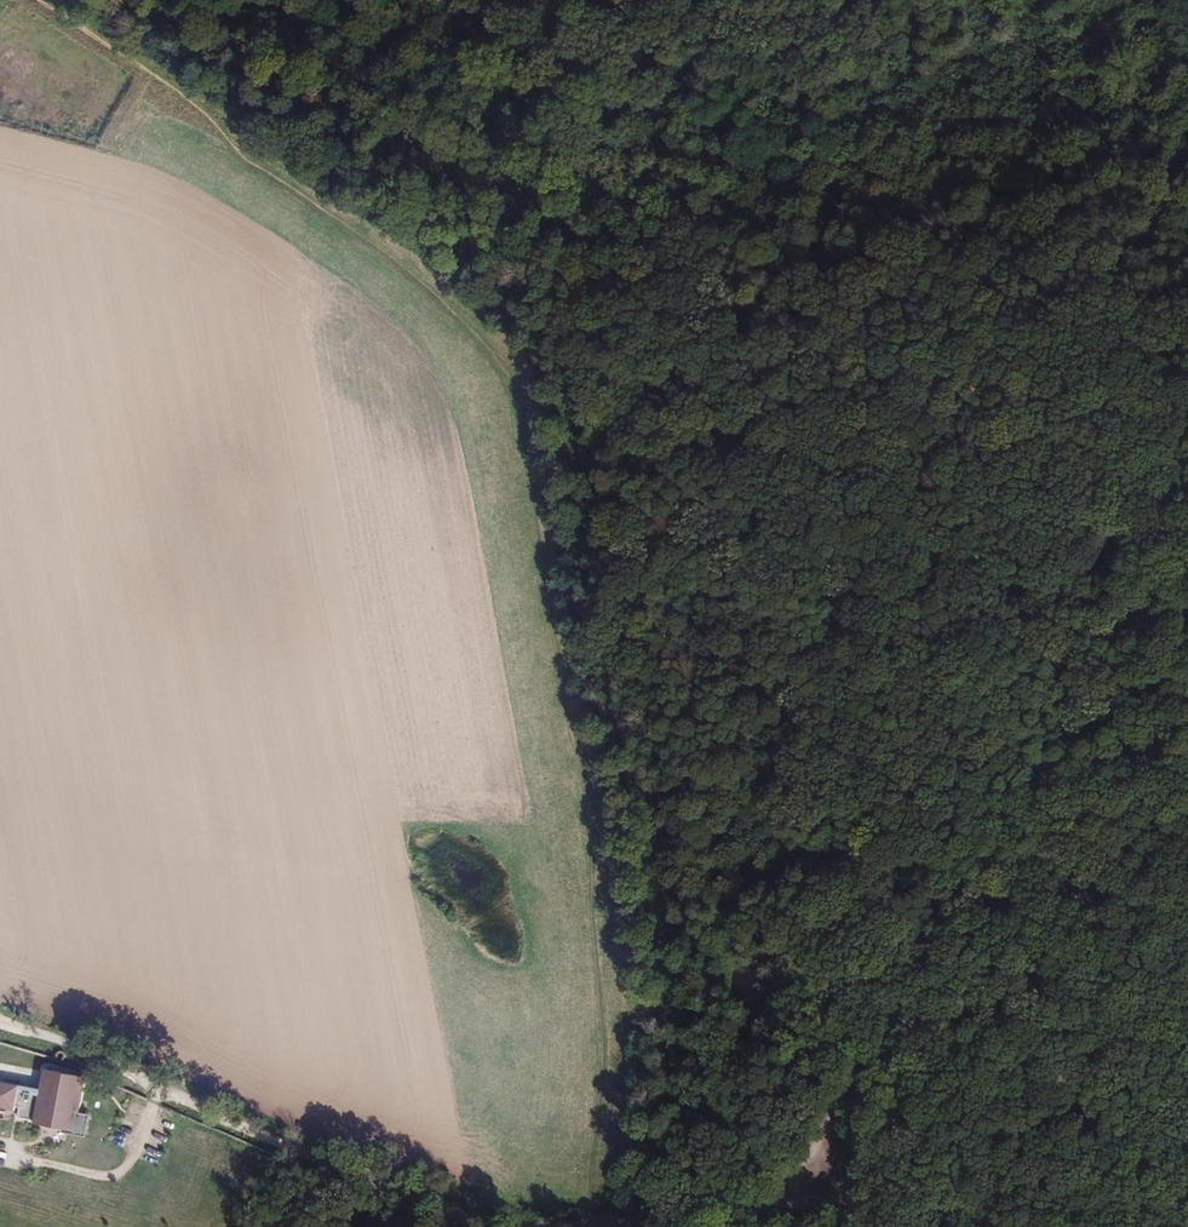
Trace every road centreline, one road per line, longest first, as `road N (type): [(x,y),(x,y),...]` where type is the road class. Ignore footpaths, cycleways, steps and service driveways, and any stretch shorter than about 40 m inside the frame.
road 1 (track): [(39,0),(182,94),(246,160),(428,288),(492,352),(520,397),(619,1002),(590,1224)]
road 2 (track): [(776,1198),(1169,520)]
road 3 (track): [(0,1021),(444,1211),(520,1226),(590,1224)]
road 4 (track): [(1014,1226),(914,1203),(776,1198)]
road 5 (track): [(776,1198),(590,1224)]

